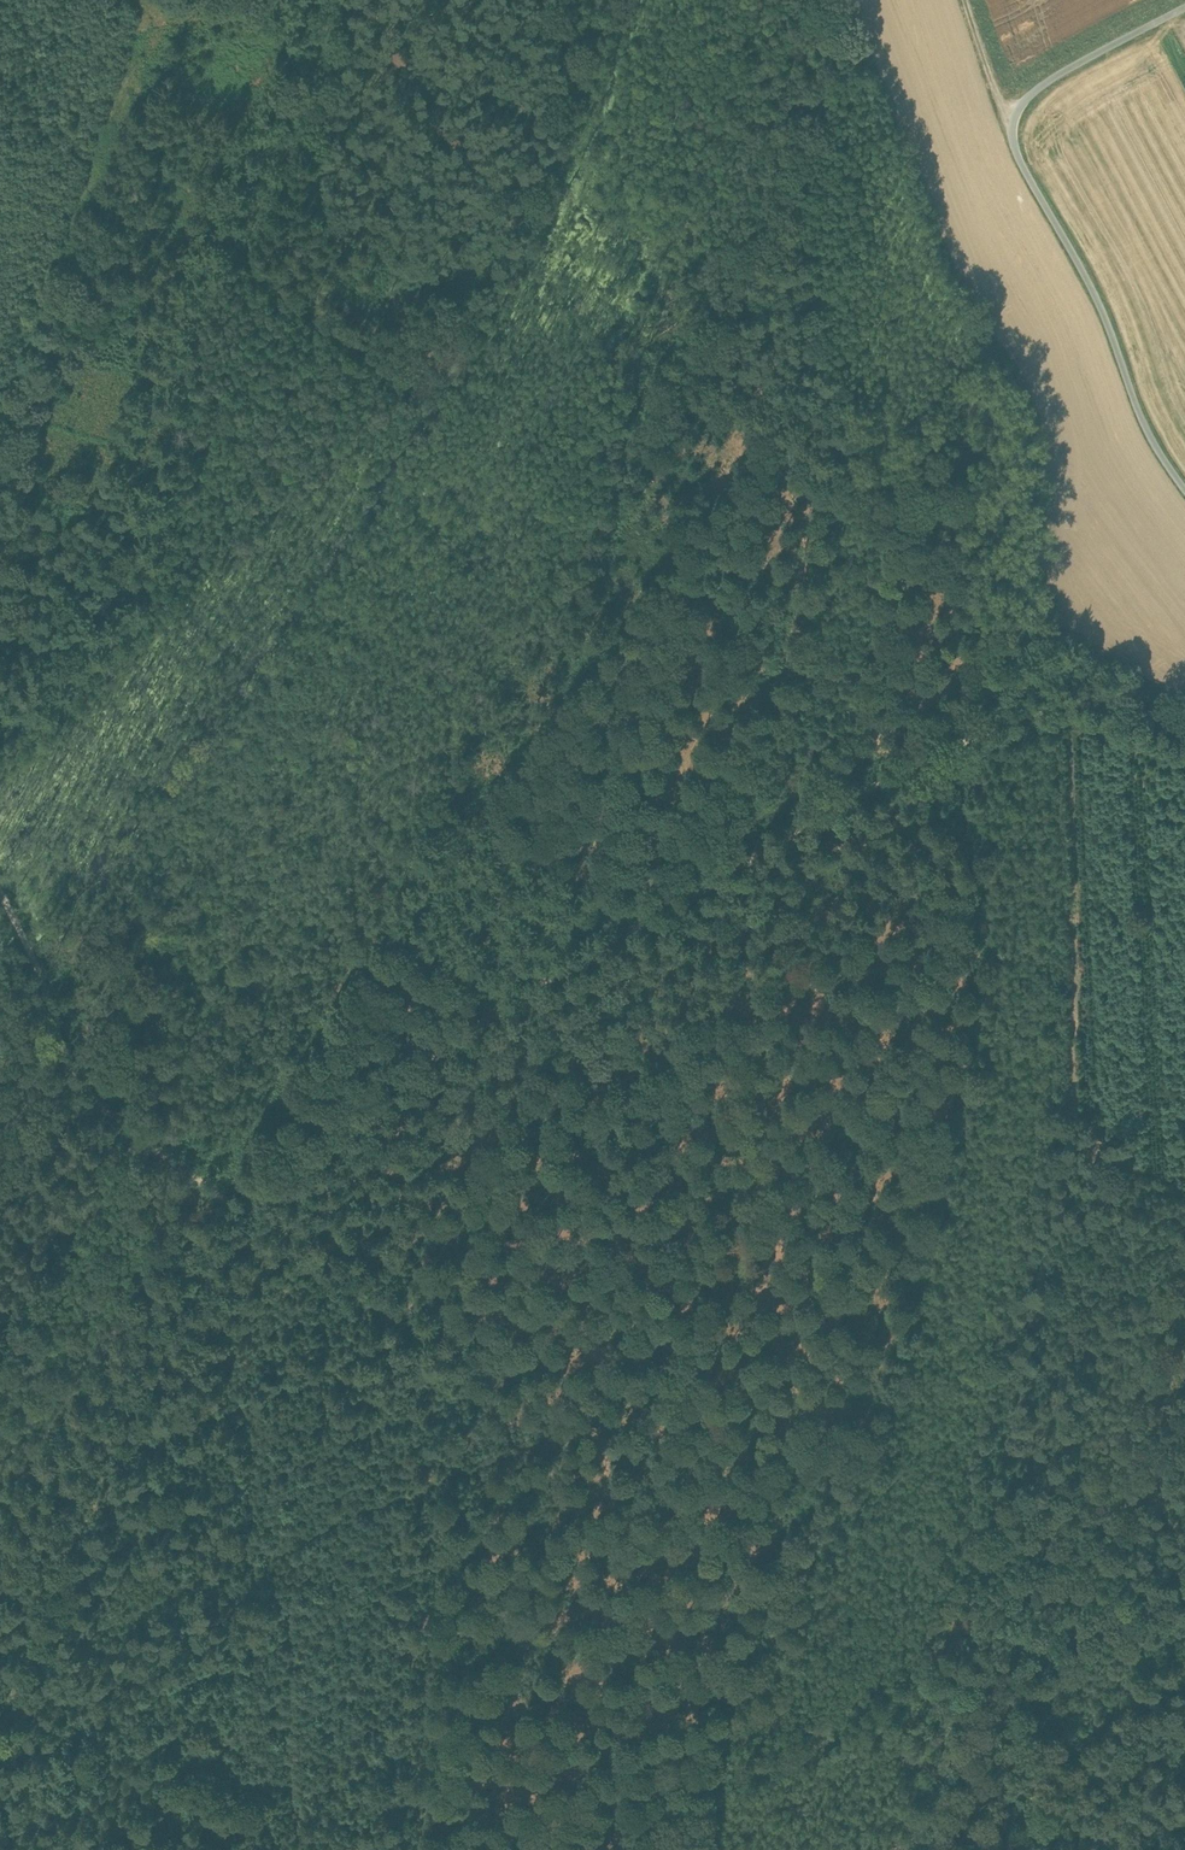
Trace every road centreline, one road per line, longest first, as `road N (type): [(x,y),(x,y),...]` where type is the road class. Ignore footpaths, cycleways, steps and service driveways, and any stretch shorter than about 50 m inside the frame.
road 1 (unclassified): [(0,895),(35,952),(83,1086),(246,1213),(490,1015),(912,767),(1030,713),(1087,703),(1184,727)]
road 2 (unclassified): [(1184,488),(1145,426),(1096,294),(1016,153),(1011,115),(1043,82),(1184,8)]
road 3 (track): [(1011,115),(996,95),(965,0)]

